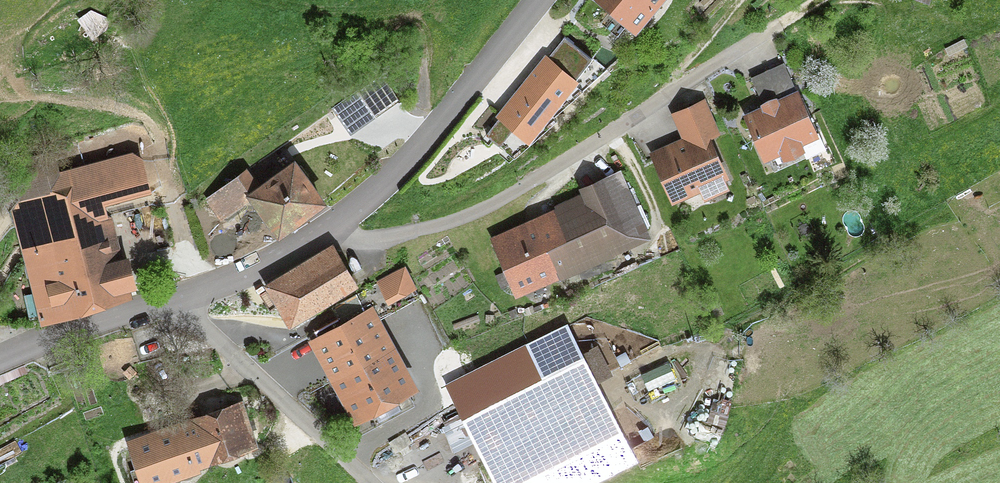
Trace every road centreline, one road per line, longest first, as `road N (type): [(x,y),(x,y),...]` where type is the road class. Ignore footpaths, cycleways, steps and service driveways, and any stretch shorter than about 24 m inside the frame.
road 1 (residential): [(323,237),(351,243),(459,222),(805,10)]
road 2 (tertiary): [(541,0),(437,134),(323,237)]
road 3 (unclassified): [(181,291),(210,337),(362,482)]
road 4 (tertiary): [(181,291),(0,359)]
road 5 (tertiary): [(323,237),(181,291)]

